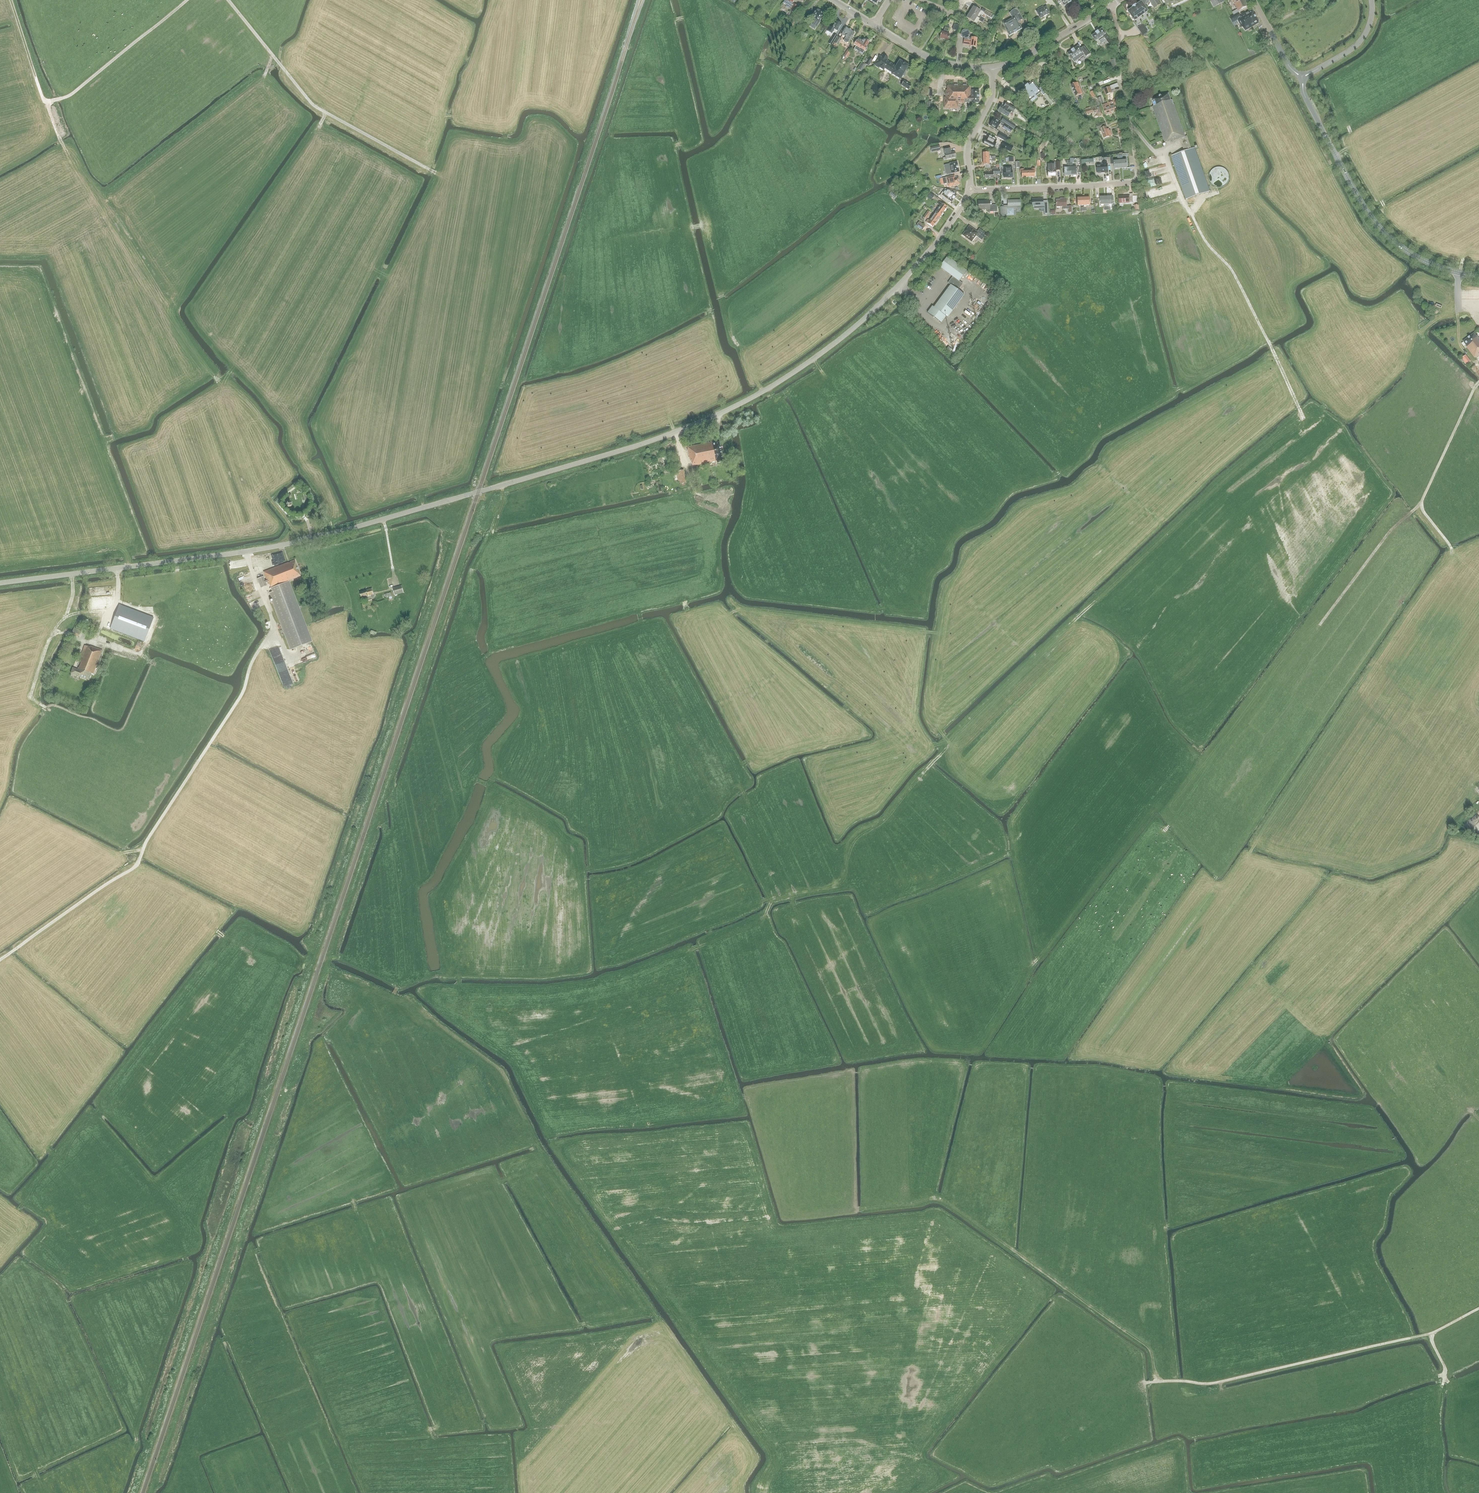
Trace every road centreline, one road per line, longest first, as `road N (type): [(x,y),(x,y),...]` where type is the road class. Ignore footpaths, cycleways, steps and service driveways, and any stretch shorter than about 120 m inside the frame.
road 1 (tertiary): [(0,583),(284,545),(674,433),(767,389),(842,338),(931,249),(969,189)]
road 2 (track): [(0,960),(137,865),(241,695),(274,623)]
road 3 (track): [(1478,1309),(1433,1333),(1217,1383),(1144,1383)]
road 4 (track): [(1304,418),(1234,273),(1183,200),(1165,150)]
road 5 (track): [(1320,625),(1390,531),(1421,503),(1478,383)]
road 6 (track): [(11,0),(47,101),(75,92),(187,0)]
road 7 (tertiary): [(1478,276),(1426,262),(1380,227),(1302,78)]
road 8 (track): [(229,0),(312,104),(436,173)]
road 9 (track): [(1163,1381),(1149,1348),(1006,1244)]
road 10 (residential): [(1112,5),(1136,181)]
road 11 (residential): [(969,189),(1136,181)]
road 12 (track): [(49,710),(31,696),(68,611),(72,574)]
road 13 (tertiary): [(993,67),(1112,5)]
road 14 (tertiary): [(874,26),(939,62),(993,67)]
road 15 (tertiary): [(969,189),(969,145),(992,97),(993,67)]

